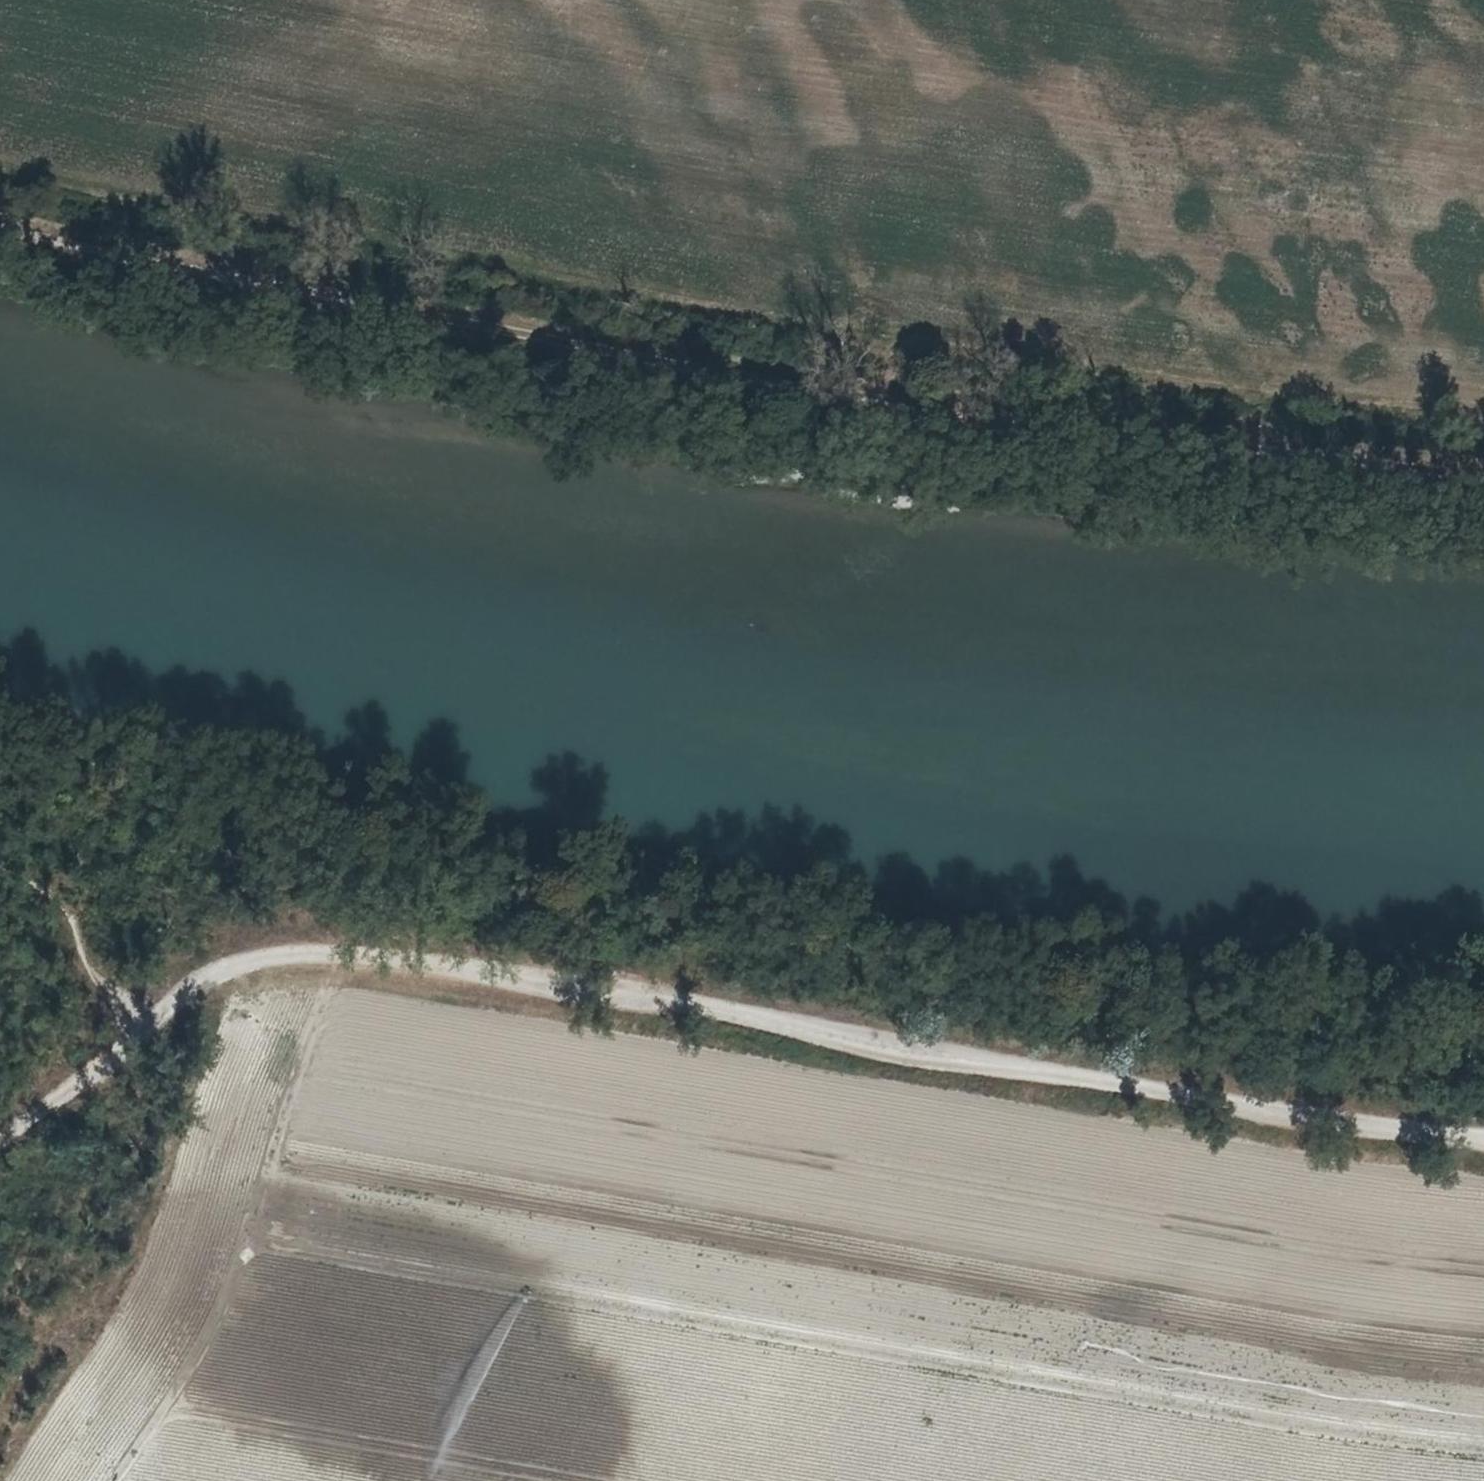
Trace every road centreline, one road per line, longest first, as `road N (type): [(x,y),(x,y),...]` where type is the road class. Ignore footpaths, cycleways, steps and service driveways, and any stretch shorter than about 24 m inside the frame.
road 1 (track): [(1483,480),(1066,439),(675,379),(0,222)]
road 2 (track): [(157,1019),(244,970),(306,953),(385,955),(1295,1116),(1483,1140)]
road 3 (track): [(157,1019),(0,1140)]

